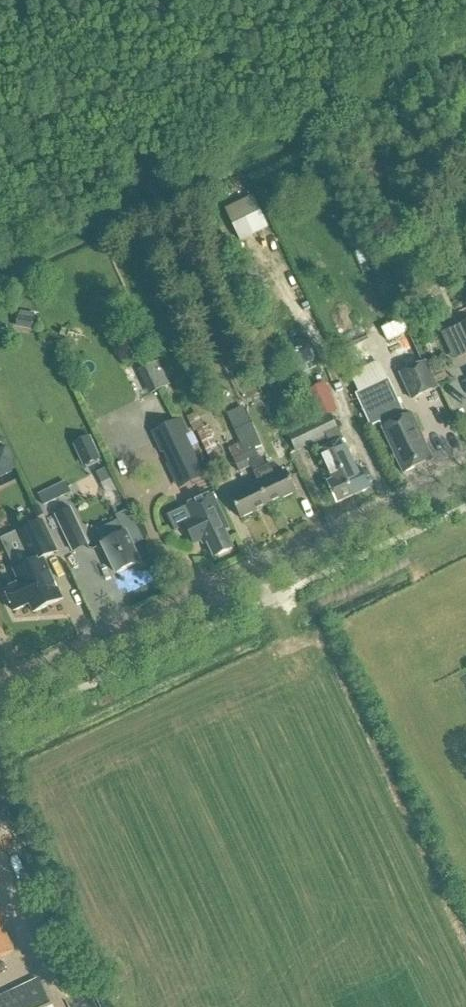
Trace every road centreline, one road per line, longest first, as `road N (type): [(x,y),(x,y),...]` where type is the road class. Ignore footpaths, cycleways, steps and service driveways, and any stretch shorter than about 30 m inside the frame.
road 1 (tertiary): [(0,696),(465,477)]

